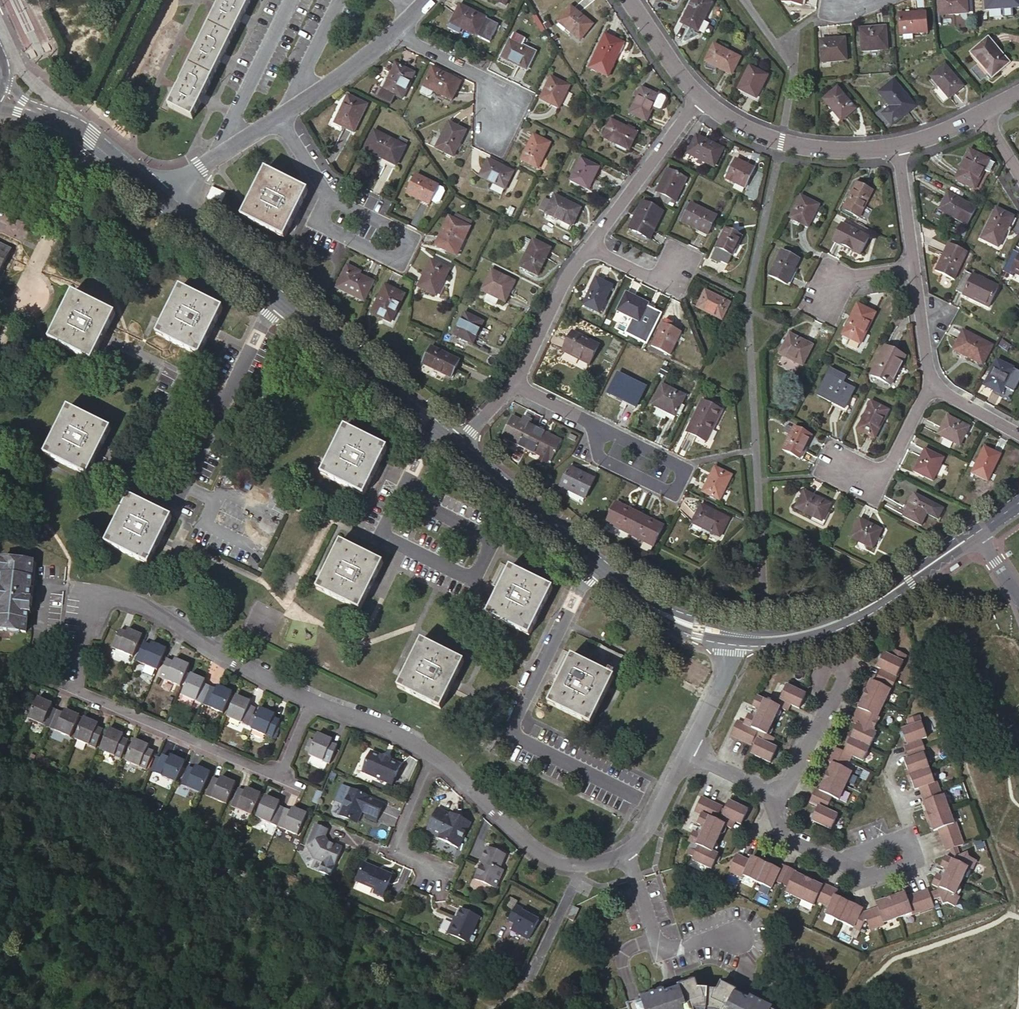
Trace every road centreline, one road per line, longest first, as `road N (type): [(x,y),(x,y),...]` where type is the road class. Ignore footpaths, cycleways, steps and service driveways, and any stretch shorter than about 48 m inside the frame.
road 1 (residential): [(686,750),(648,824),(627,847),(572,865),(541,854),(443,764),(395,733),(307,697)]
road 2 (tertiary): [(460,445),(159,192)]
road 3 (residential): [(593,561),(505,729),(639,794)]
road 4 (residential): [(307,697),(108,593),(84,601),(69,673)]
road 5 (residential): [(307,697),(282,758),(253,765),(83,695),(69,673)]
road 6 (residential): [(594,423),(686,469),(673,495),(597,456)]
road 7 (residential): [(784,795),(877,600)]
road 8 (residential): [(896,149),(810,154),(750,134),(698,103)]
road 9 (residential): [(329,198),(407,233),(409,244),(392,260),(327,229),(322,218)]
road 10 (tertiary): [(159,192),(83,128),(0,91)]
road 11 (residential): [(588,248),(698,103)]
road 12 (residential): [(494,137),(512,93),(397,31)]
road 13 (tertiary): [(593,561),(460,445)]
road 14 (residential): [(828,461),(881,485),(932,387)]
road 15 (tertiary): [(730,633),(640,602),(593,561)]
road 16 (tertiary): [(877,600),(818,629),(730,633)]
road 17 (residential): [(517,383),(588,248)]
road 18 (residential): [(159,192),(281,115)]
road 19 (residential): [(281,115),(397,31)]
road 20 (residential): [(698,103),(623,0)]
road 21 (residential): [(730,633),(720,686),(686,750)]
road 22 (residential): [(914,267),(932,387)]
road 23 (tertiary): [(978,533),(877,600)]

